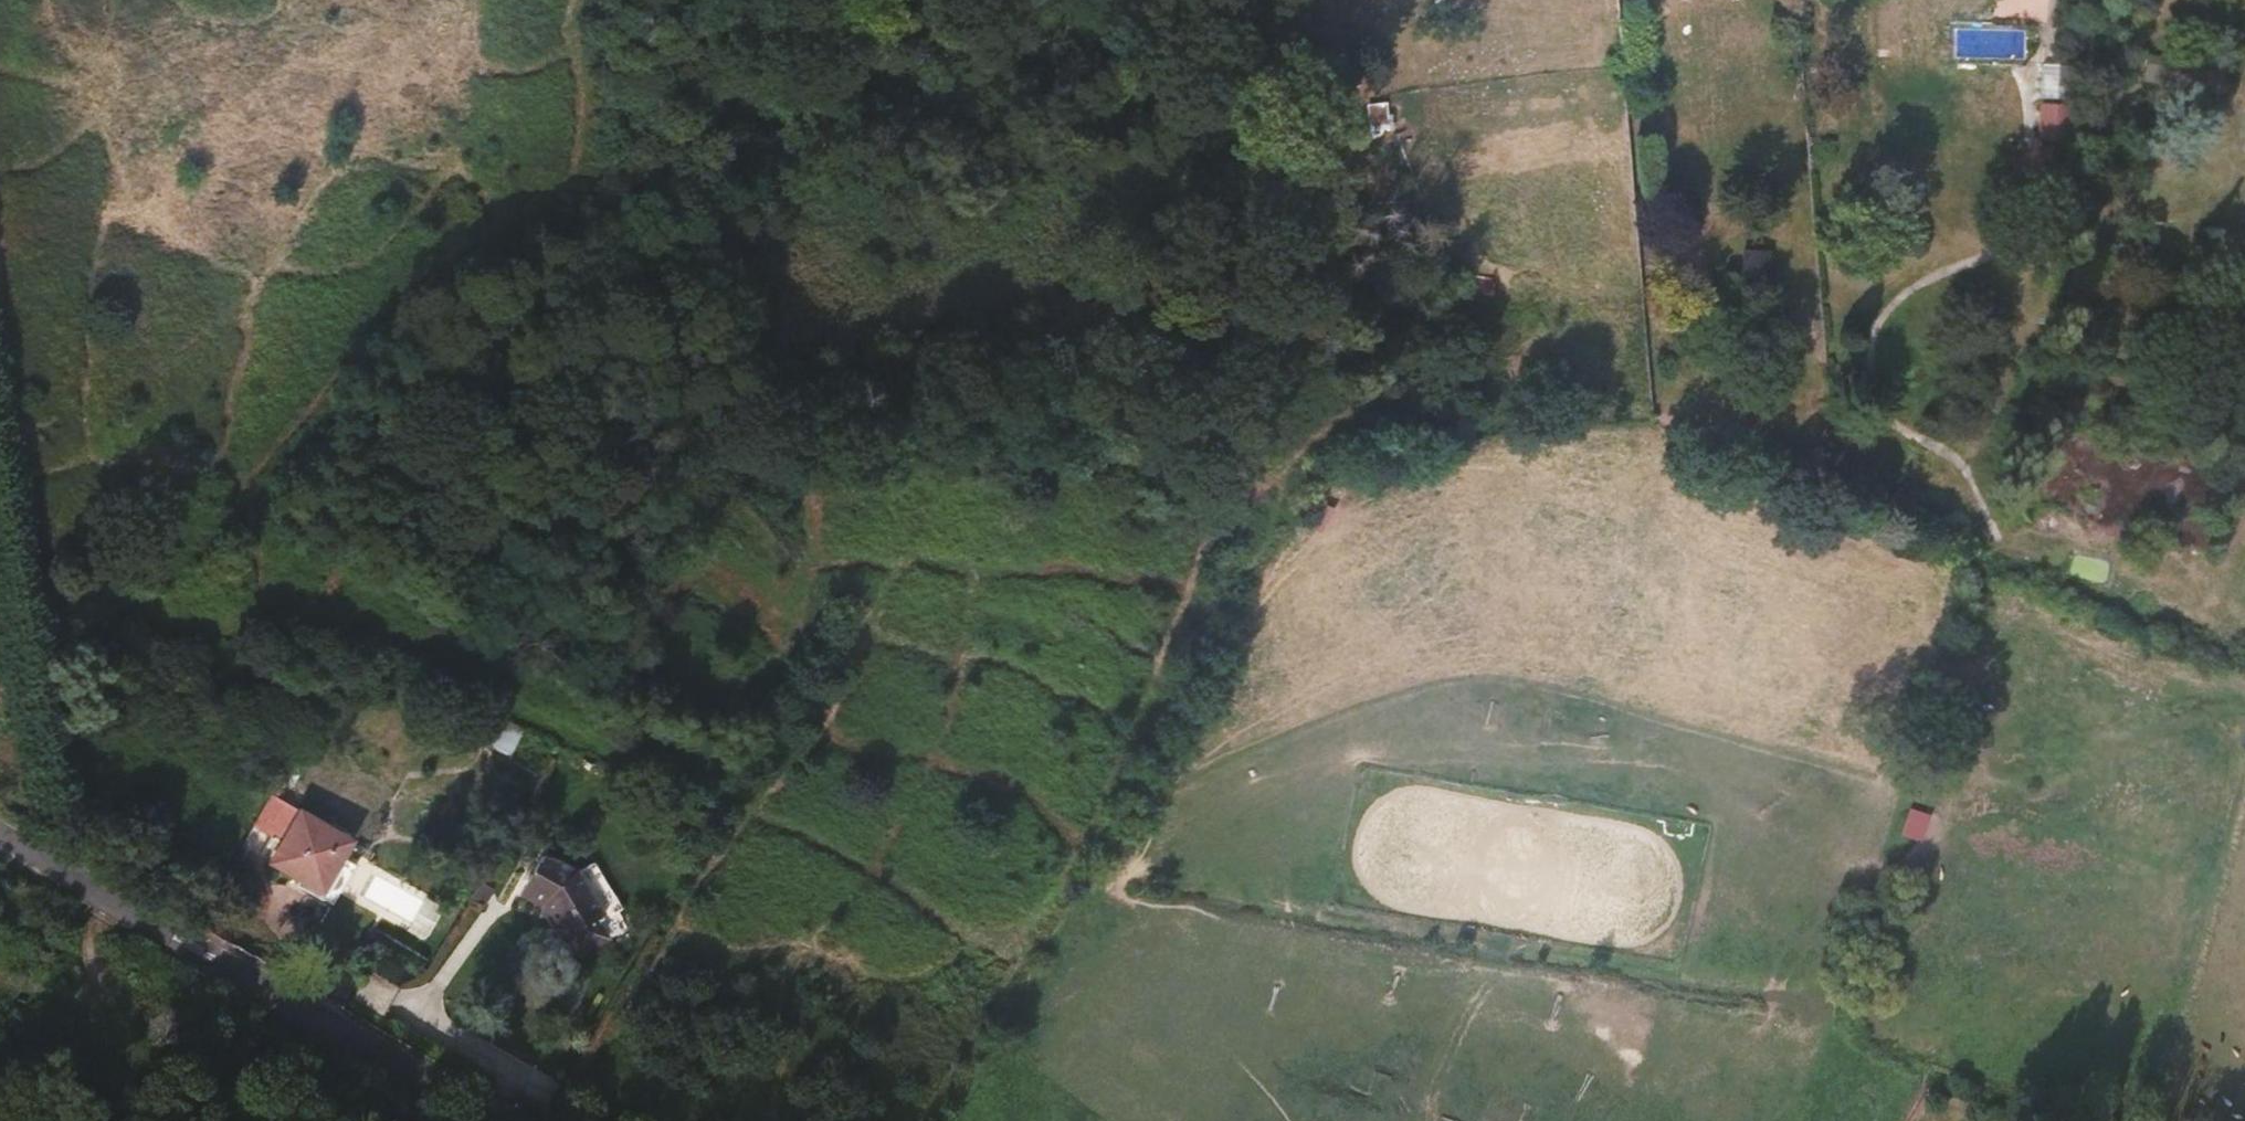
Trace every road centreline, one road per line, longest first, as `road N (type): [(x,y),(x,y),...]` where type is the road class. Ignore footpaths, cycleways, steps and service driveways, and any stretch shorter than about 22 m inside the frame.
road 1 (residential): [(0,832),(492,1120)]

